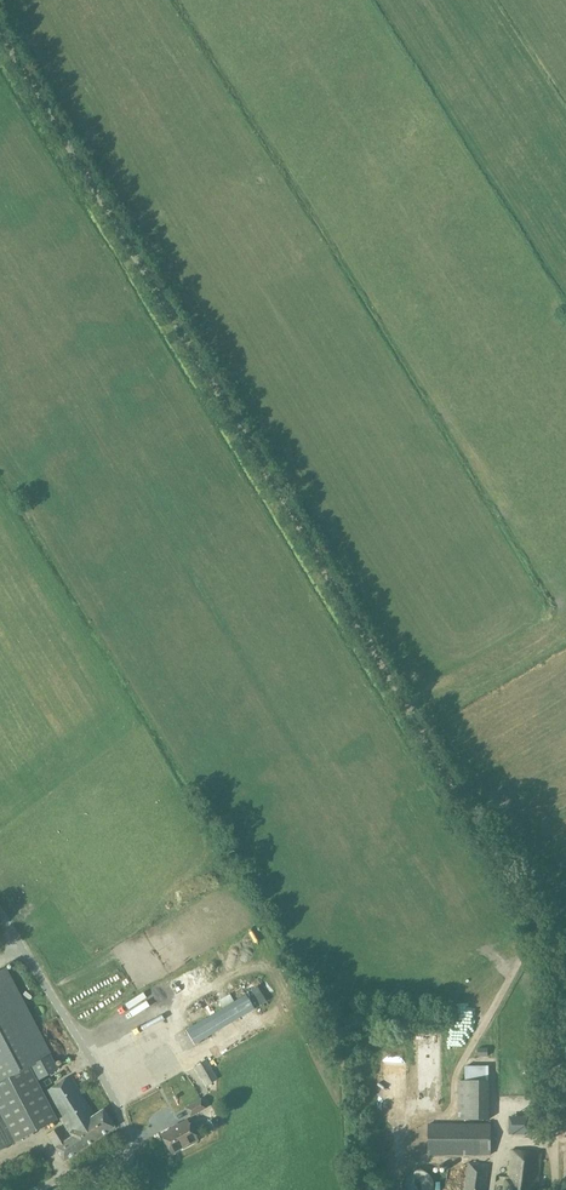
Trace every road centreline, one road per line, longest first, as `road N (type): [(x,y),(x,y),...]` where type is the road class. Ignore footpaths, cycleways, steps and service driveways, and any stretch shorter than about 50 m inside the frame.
road 1 (track): [(550,1189),(544,937),(0,31)]
road 2 (unclassified): [(133,1145),(114,1098),(0,914)]

